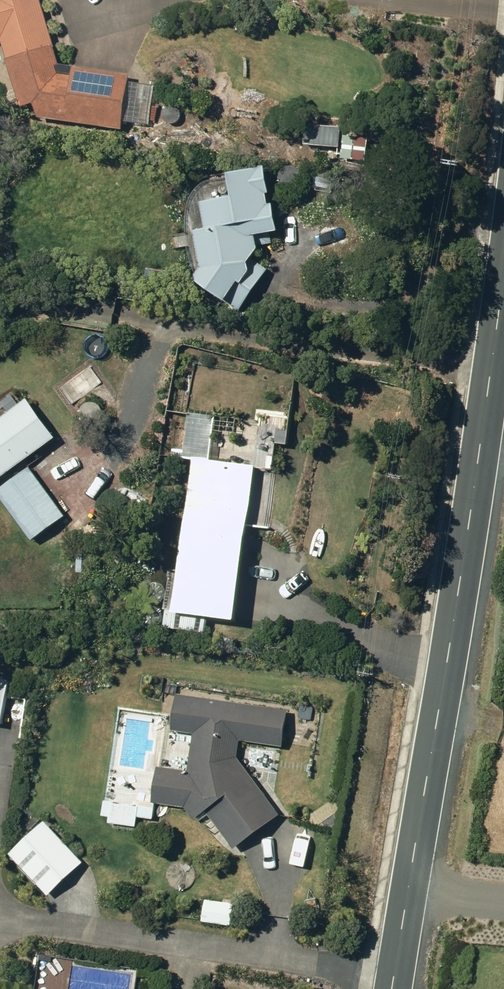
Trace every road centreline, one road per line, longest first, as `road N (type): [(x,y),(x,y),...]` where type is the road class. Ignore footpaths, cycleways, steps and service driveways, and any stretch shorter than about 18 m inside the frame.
road 1 (tertiary): [(503,273),(394,982)]
road 2 (residential): [(394,982),(0,923)]

